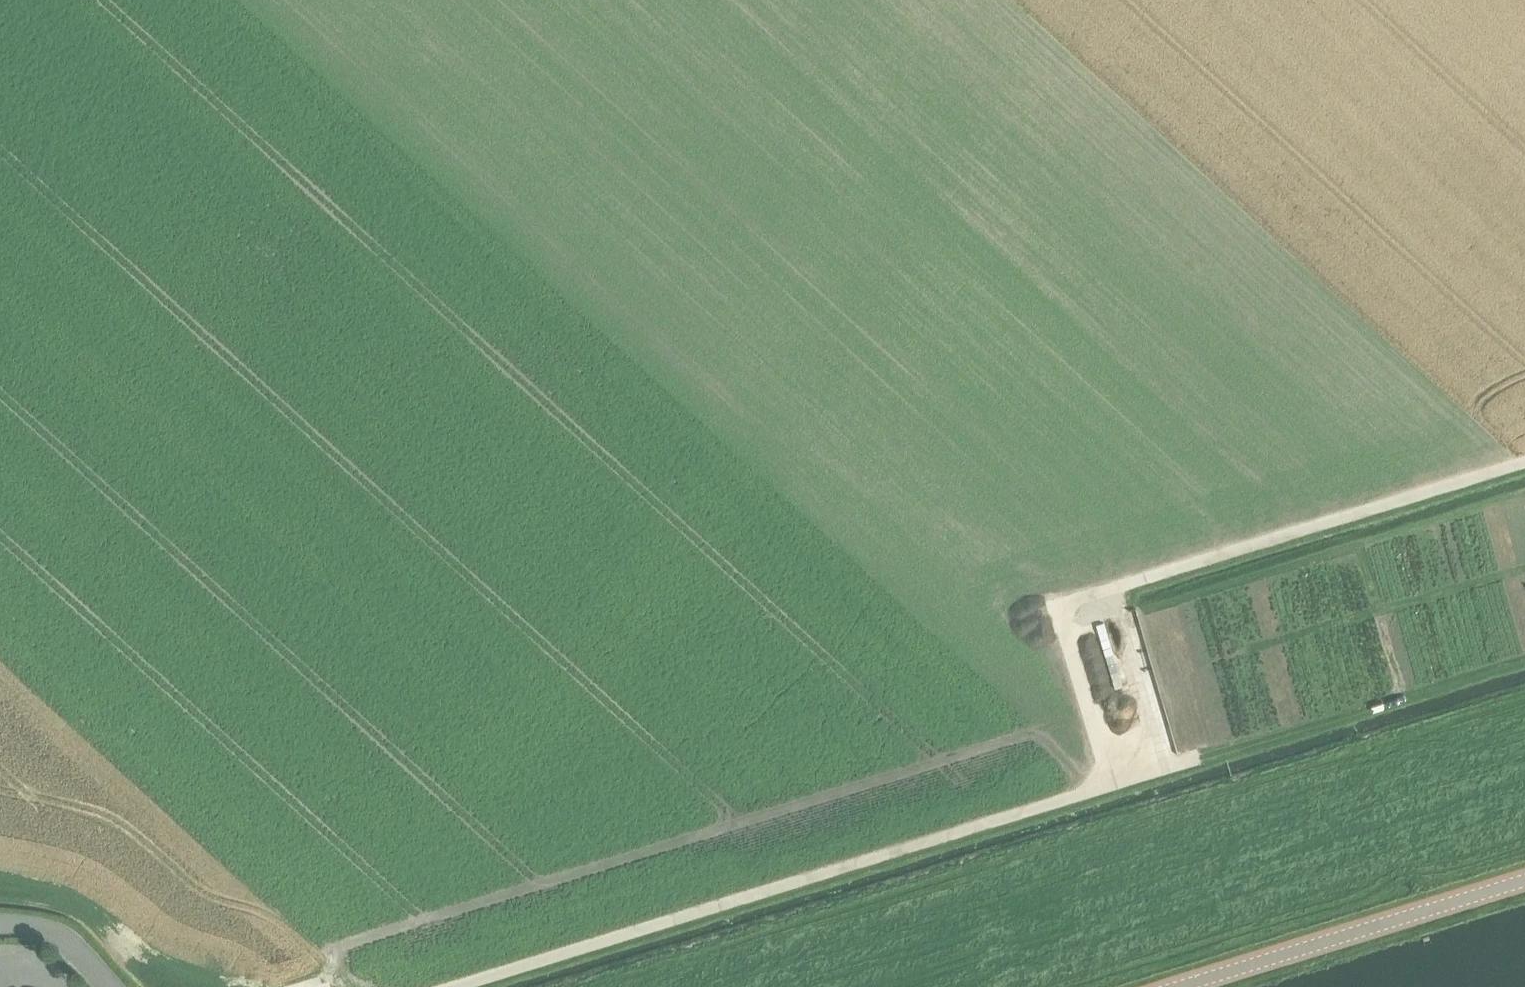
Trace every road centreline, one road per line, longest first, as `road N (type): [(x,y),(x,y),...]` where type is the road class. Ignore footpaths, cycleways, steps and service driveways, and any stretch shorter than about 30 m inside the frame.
road 1 (track): [(1524,461),(1058,607),(1107,783),(451,986)]
road 2 (tertiary): [(1524,879),(1175,986)]
road 3 (track): [(115,986),(41,927),(0,927)]

